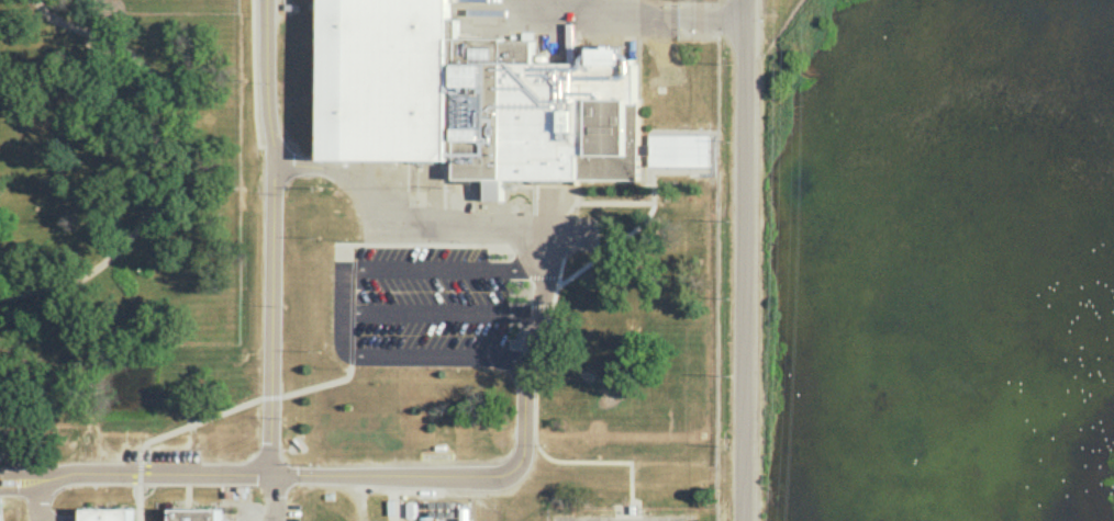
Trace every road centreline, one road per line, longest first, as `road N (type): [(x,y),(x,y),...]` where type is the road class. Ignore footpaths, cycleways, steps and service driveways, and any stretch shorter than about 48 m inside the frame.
road 1 (residential): [(0,474),(506,465),(519,440),(553,231),(378,218),(346,173),(264,160)]
road 2 (residential): [(744,0),(742,520)]
road 3 (residential): [(262,0),(266,466)]
road 4 (residential): [(744,19),(539,8),(530,0)]

